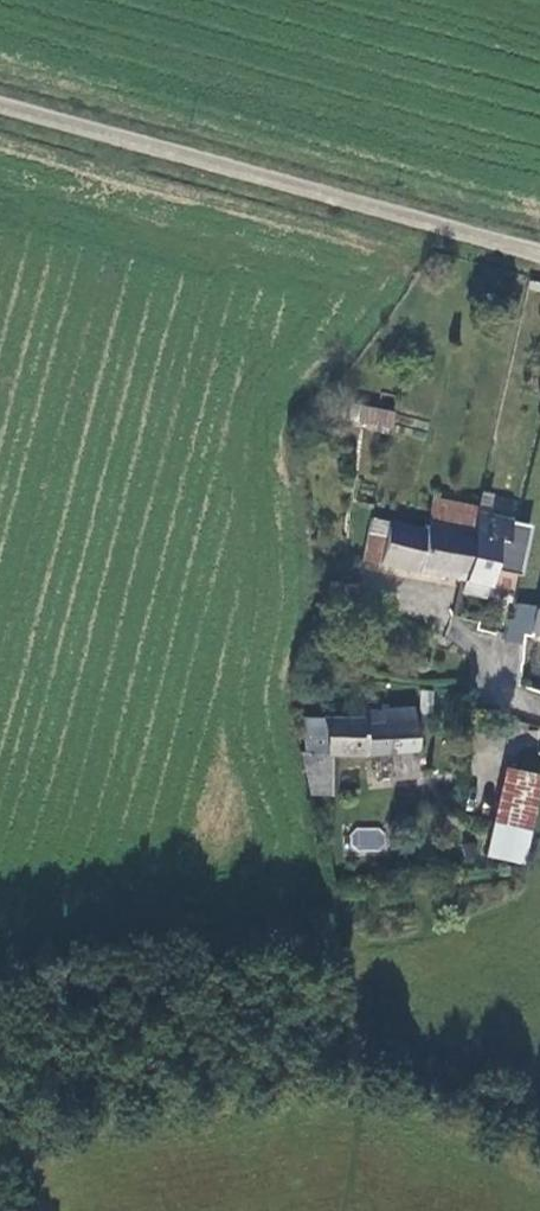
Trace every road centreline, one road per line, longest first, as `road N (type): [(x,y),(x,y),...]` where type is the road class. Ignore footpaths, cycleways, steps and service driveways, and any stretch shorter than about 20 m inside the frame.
road 1 (unclassified): [(539,258),(0,112)]

